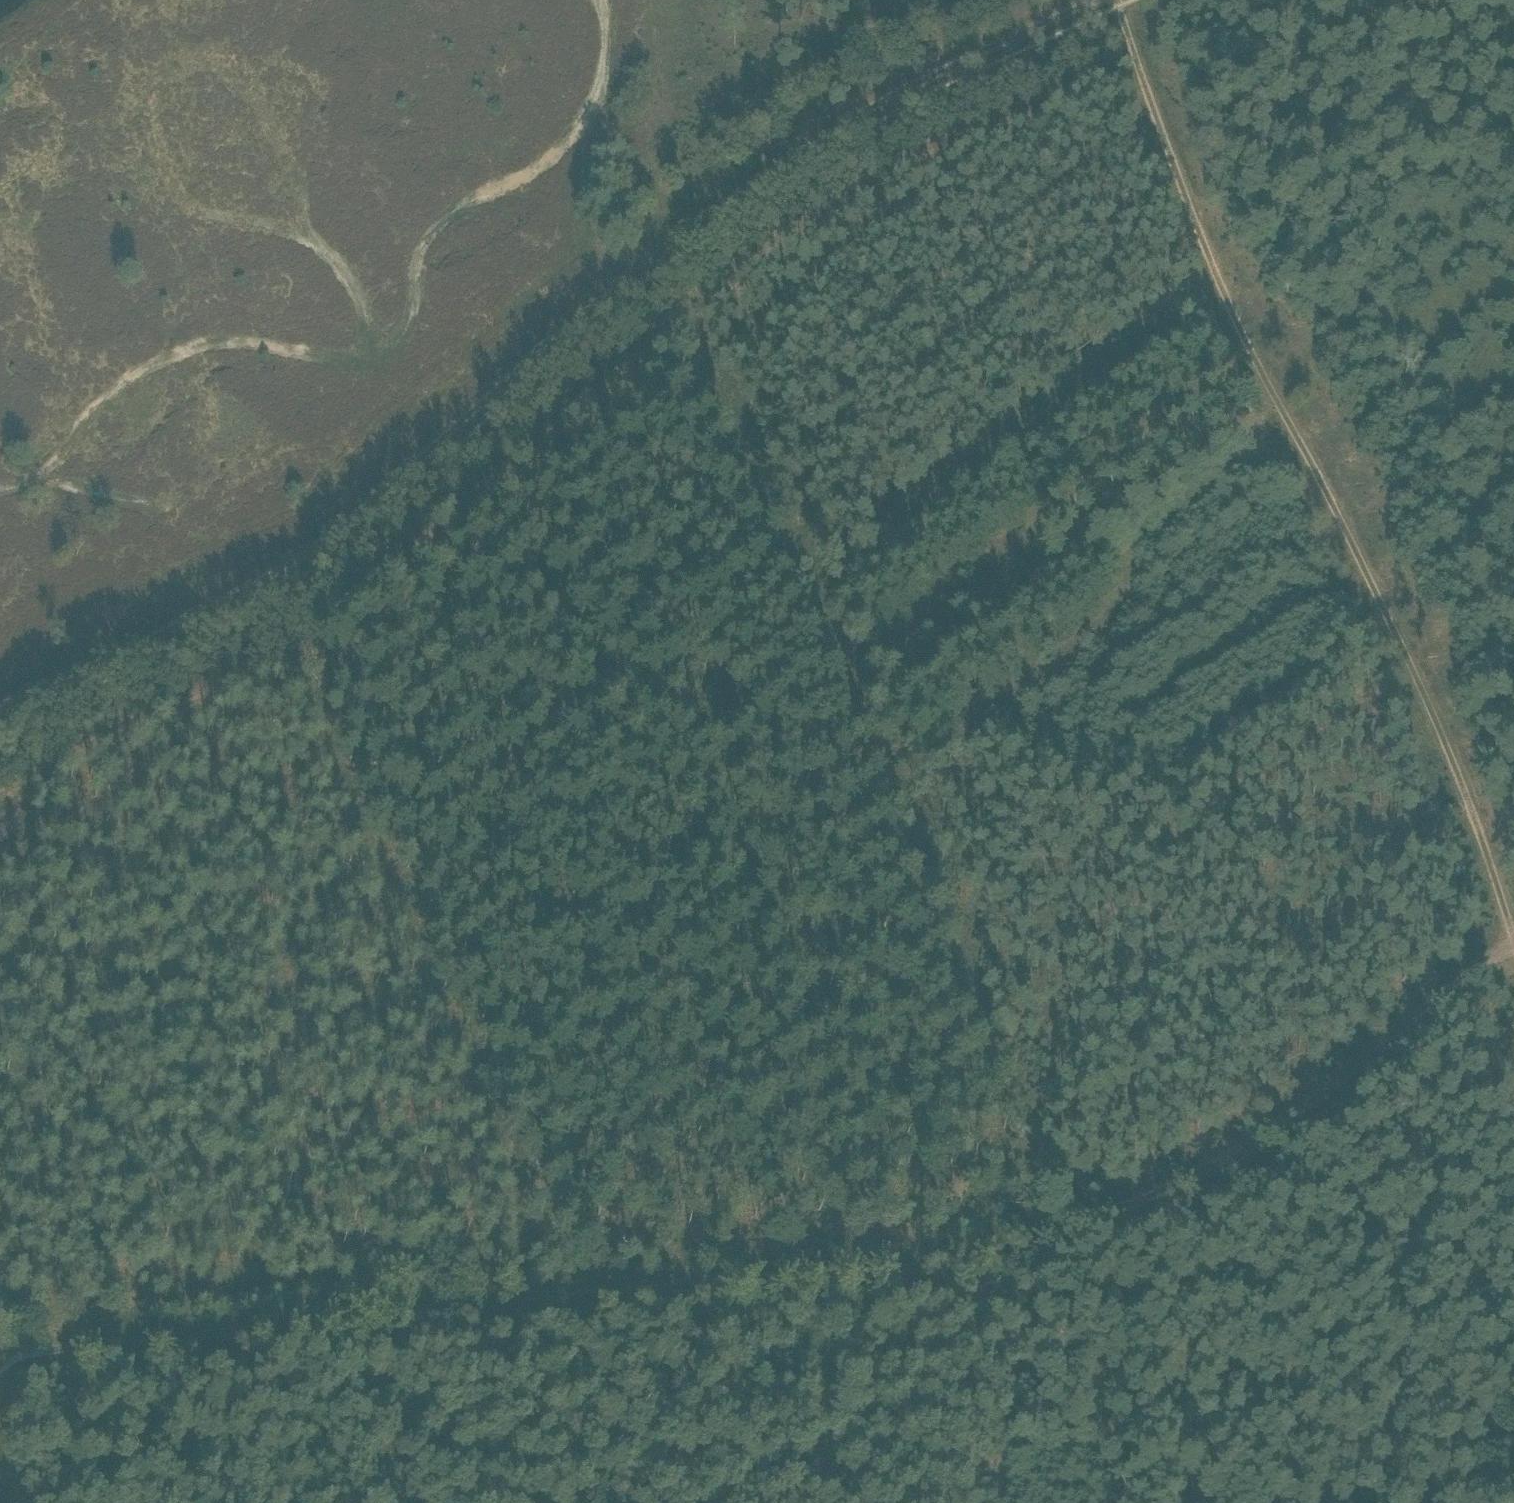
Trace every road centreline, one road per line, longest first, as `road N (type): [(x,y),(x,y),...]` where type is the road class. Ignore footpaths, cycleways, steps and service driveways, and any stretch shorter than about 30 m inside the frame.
road 1 (track): [(1513,944),(1275,1136),(1118,1212),(1030,1239),(551,1301),(162,1336),(0,1362)]
road 2 (track): [(0,714),(254,587),(350,524),(617,284),(780,165),(942,72),(1097,0)]
road 3 (track): [(1118,0),(1247,336),(1456,773),(1513,936)]

